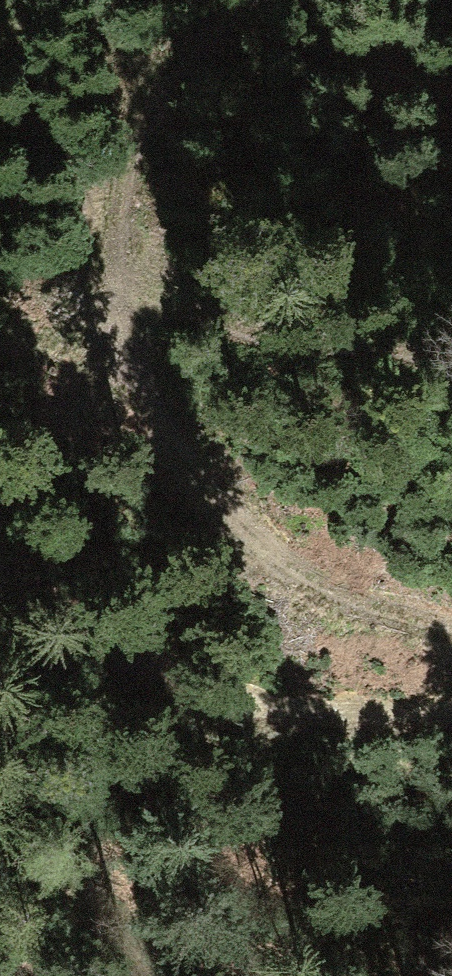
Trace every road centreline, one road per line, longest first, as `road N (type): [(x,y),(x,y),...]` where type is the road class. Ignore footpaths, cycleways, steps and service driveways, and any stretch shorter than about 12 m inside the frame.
road 1 (track): [(241,0),(171,73),(143,122),(129,177),(127,285),(146,406),(171,455),(267,554),(327,587),(451,630)]
road 2 (track): [(451,724),(263,710),(210,697),(52,597),(0,576)]
road 3 (track): [(127,285),(398,376),(451,381)]

